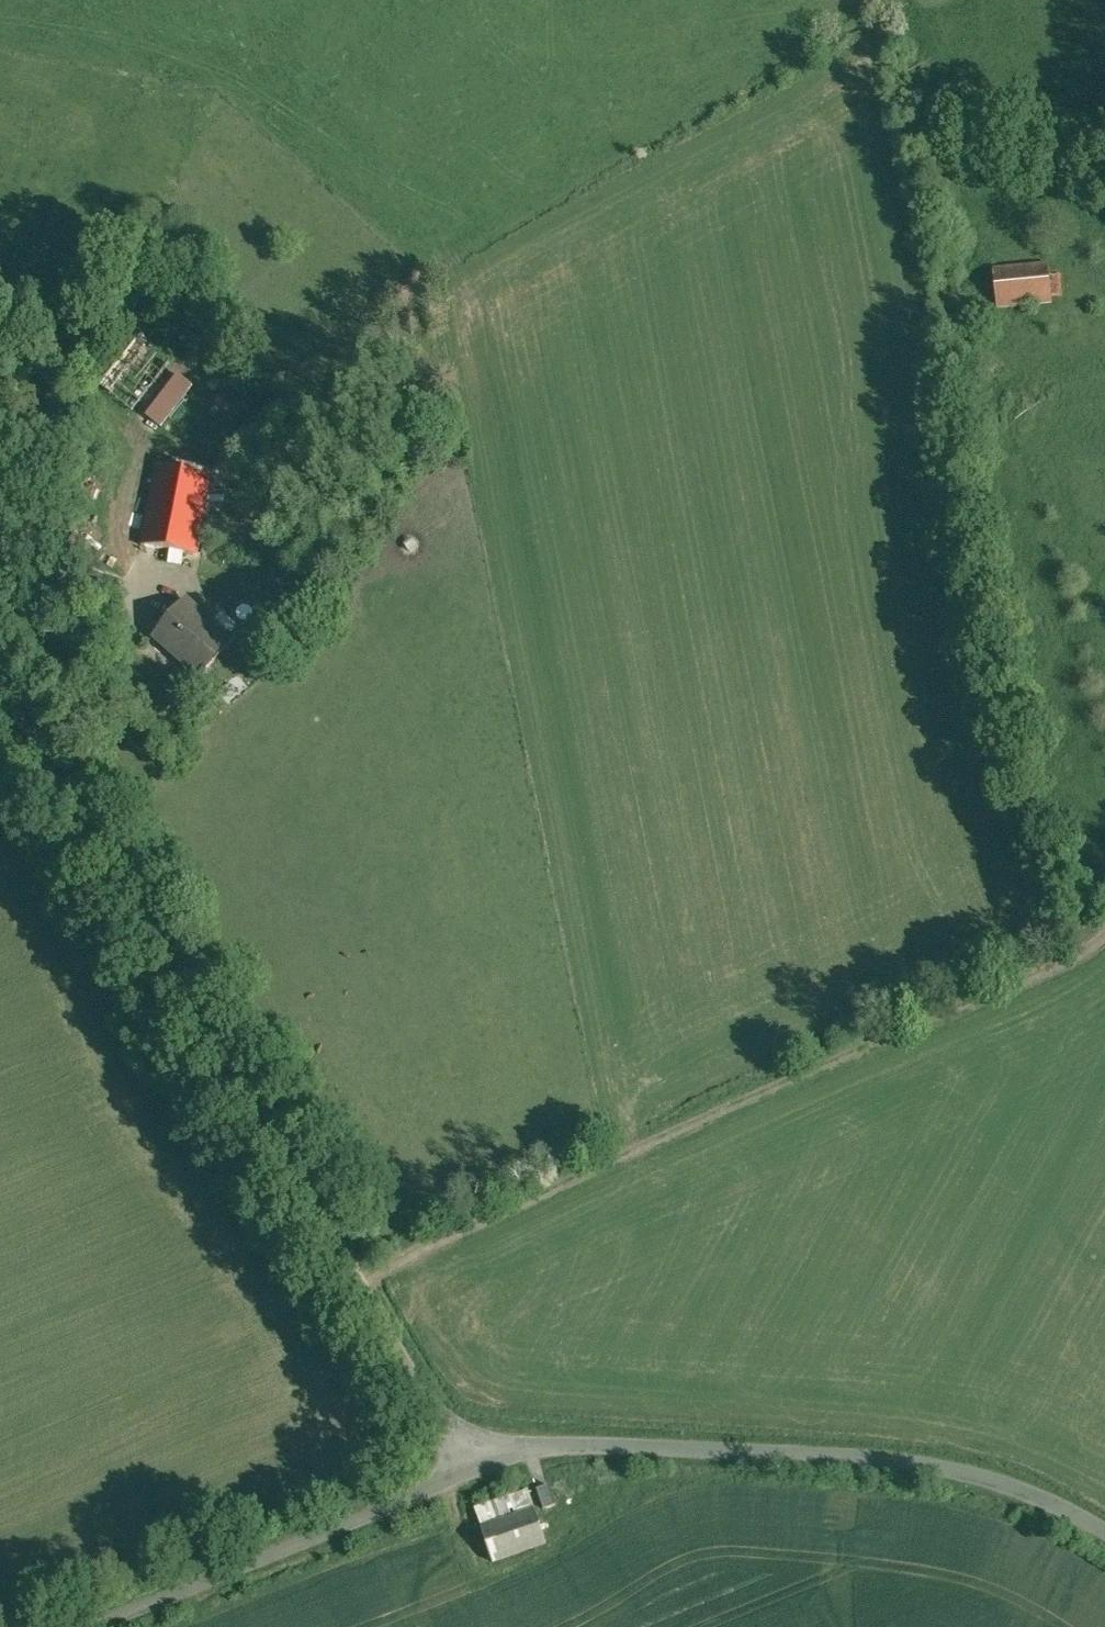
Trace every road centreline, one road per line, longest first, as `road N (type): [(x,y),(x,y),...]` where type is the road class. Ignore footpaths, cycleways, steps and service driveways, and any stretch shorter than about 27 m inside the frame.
road 1 (unclassified): [(467,1470),(0,675)]
road 2 (unclassified): [(1104,1532),(1043,1501),(915,1464),(580,1446),(467,1470)]
road 3 (unclassified): [(467,1470),(81,1626)]

